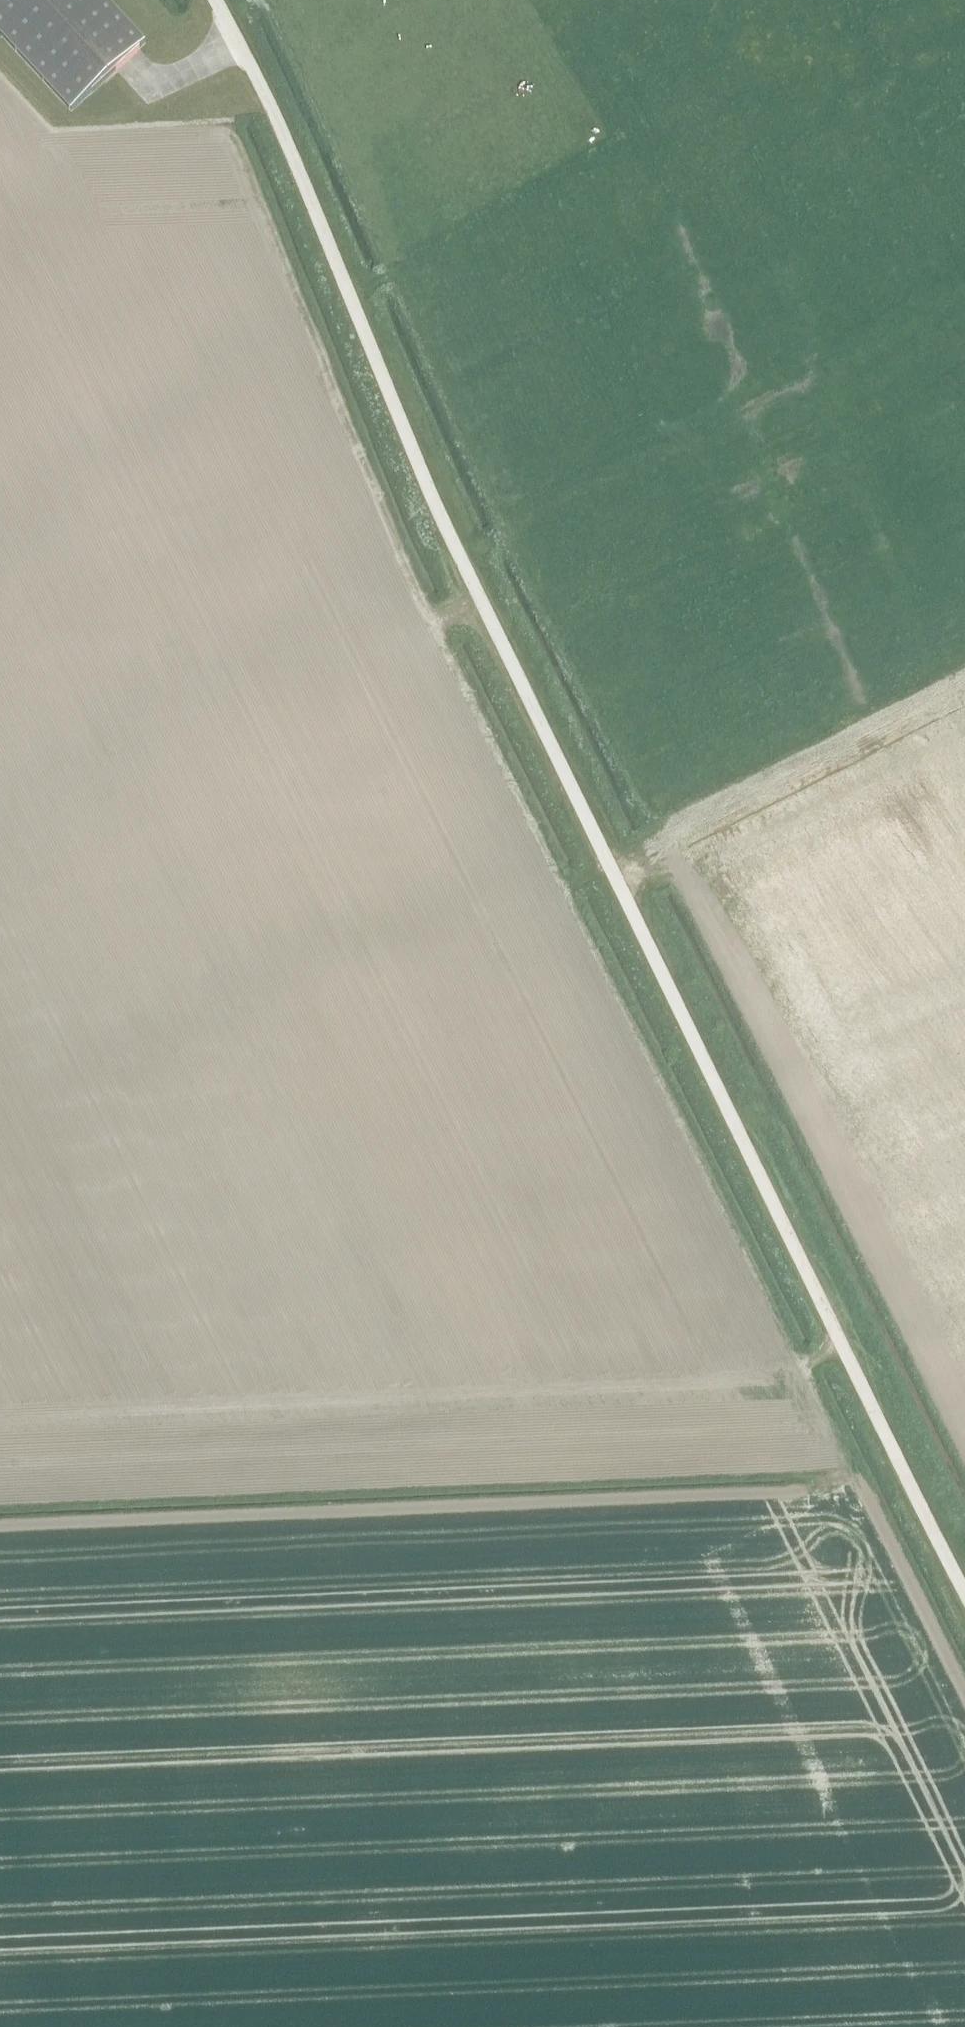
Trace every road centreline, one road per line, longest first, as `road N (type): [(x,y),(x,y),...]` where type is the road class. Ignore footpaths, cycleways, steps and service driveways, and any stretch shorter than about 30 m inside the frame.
road 1 (unclassified): [(964,1559),(459,561),(300,175),(215,0)]

